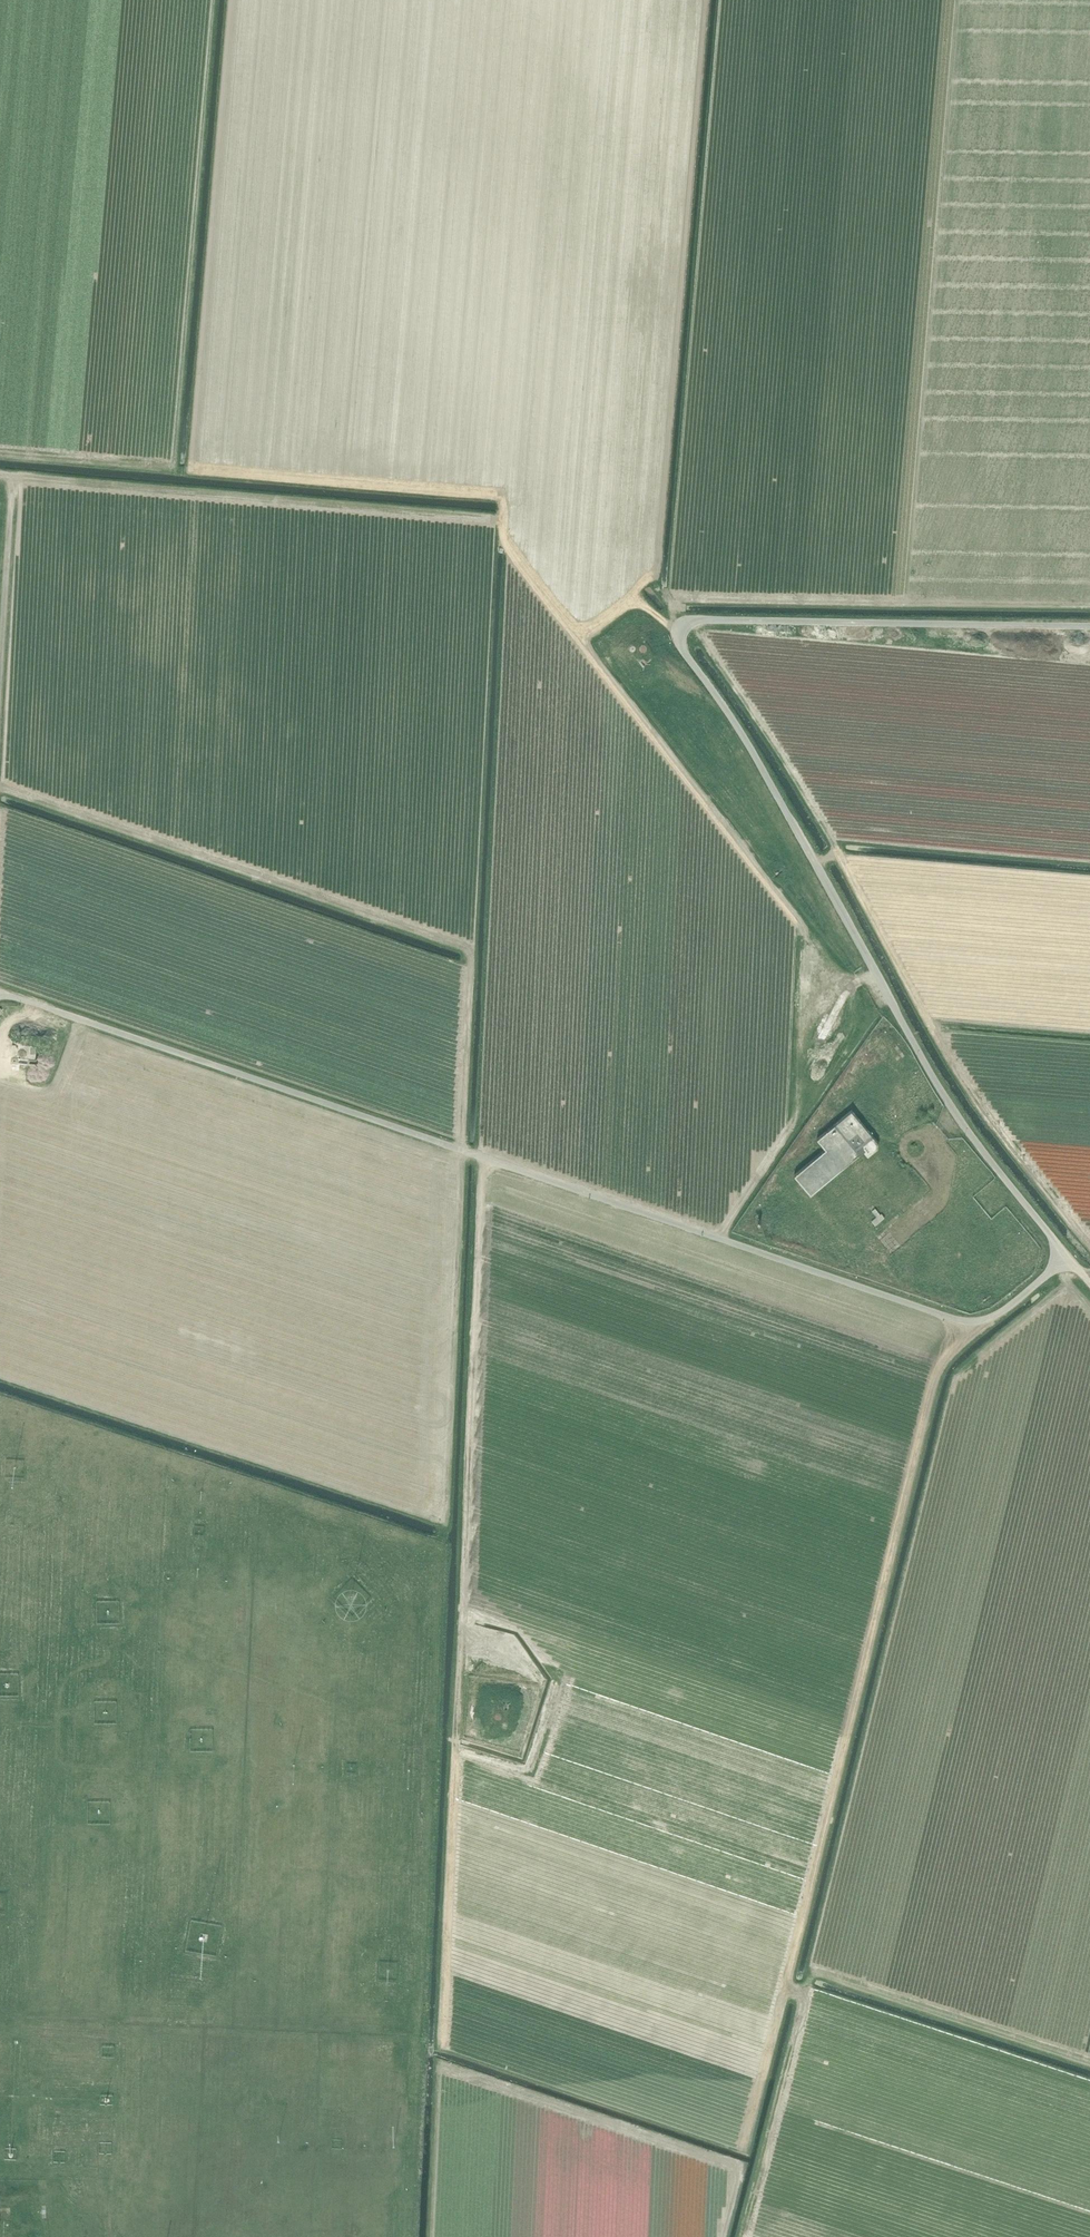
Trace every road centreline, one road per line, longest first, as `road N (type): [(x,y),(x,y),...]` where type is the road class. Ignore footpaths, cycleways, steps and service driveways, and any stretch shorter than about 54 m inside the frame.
road 1 (track): [(13,475),(508,521),(507,545),(583,643),(634,605),(681,632)]
road 2 (track): [(13,475),(0,658)]

